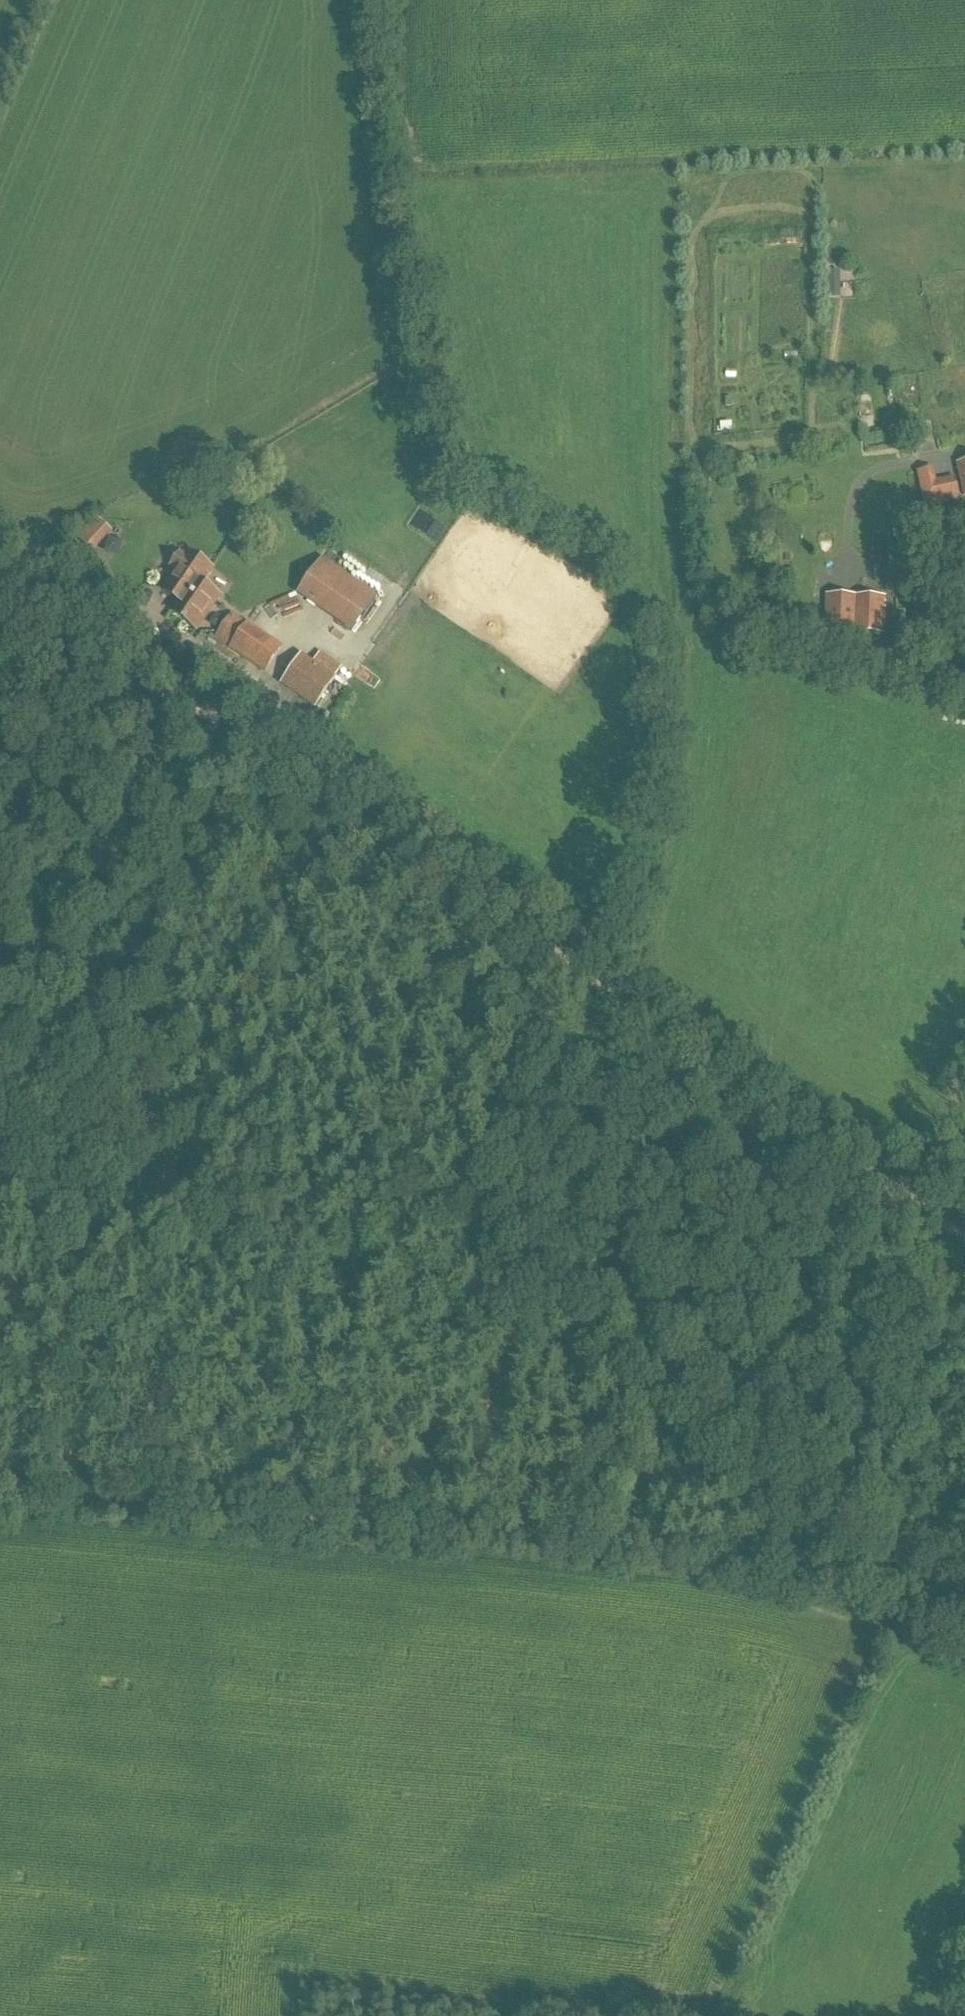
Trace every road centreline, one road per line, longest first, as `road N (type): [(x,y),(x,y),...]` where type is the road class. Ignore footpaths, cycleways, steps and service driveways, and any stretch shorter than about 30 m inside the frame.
road 1 (track): [(0,1009),(135,1043),(198,1076),(259,1133),(322,1225),(376,1274),(525,1344),(903,1586),(964,1608)]
road 2 (track): [(964,1229),(239,744)]
road 3 (unclassified): [(239,744),(0,588)]

